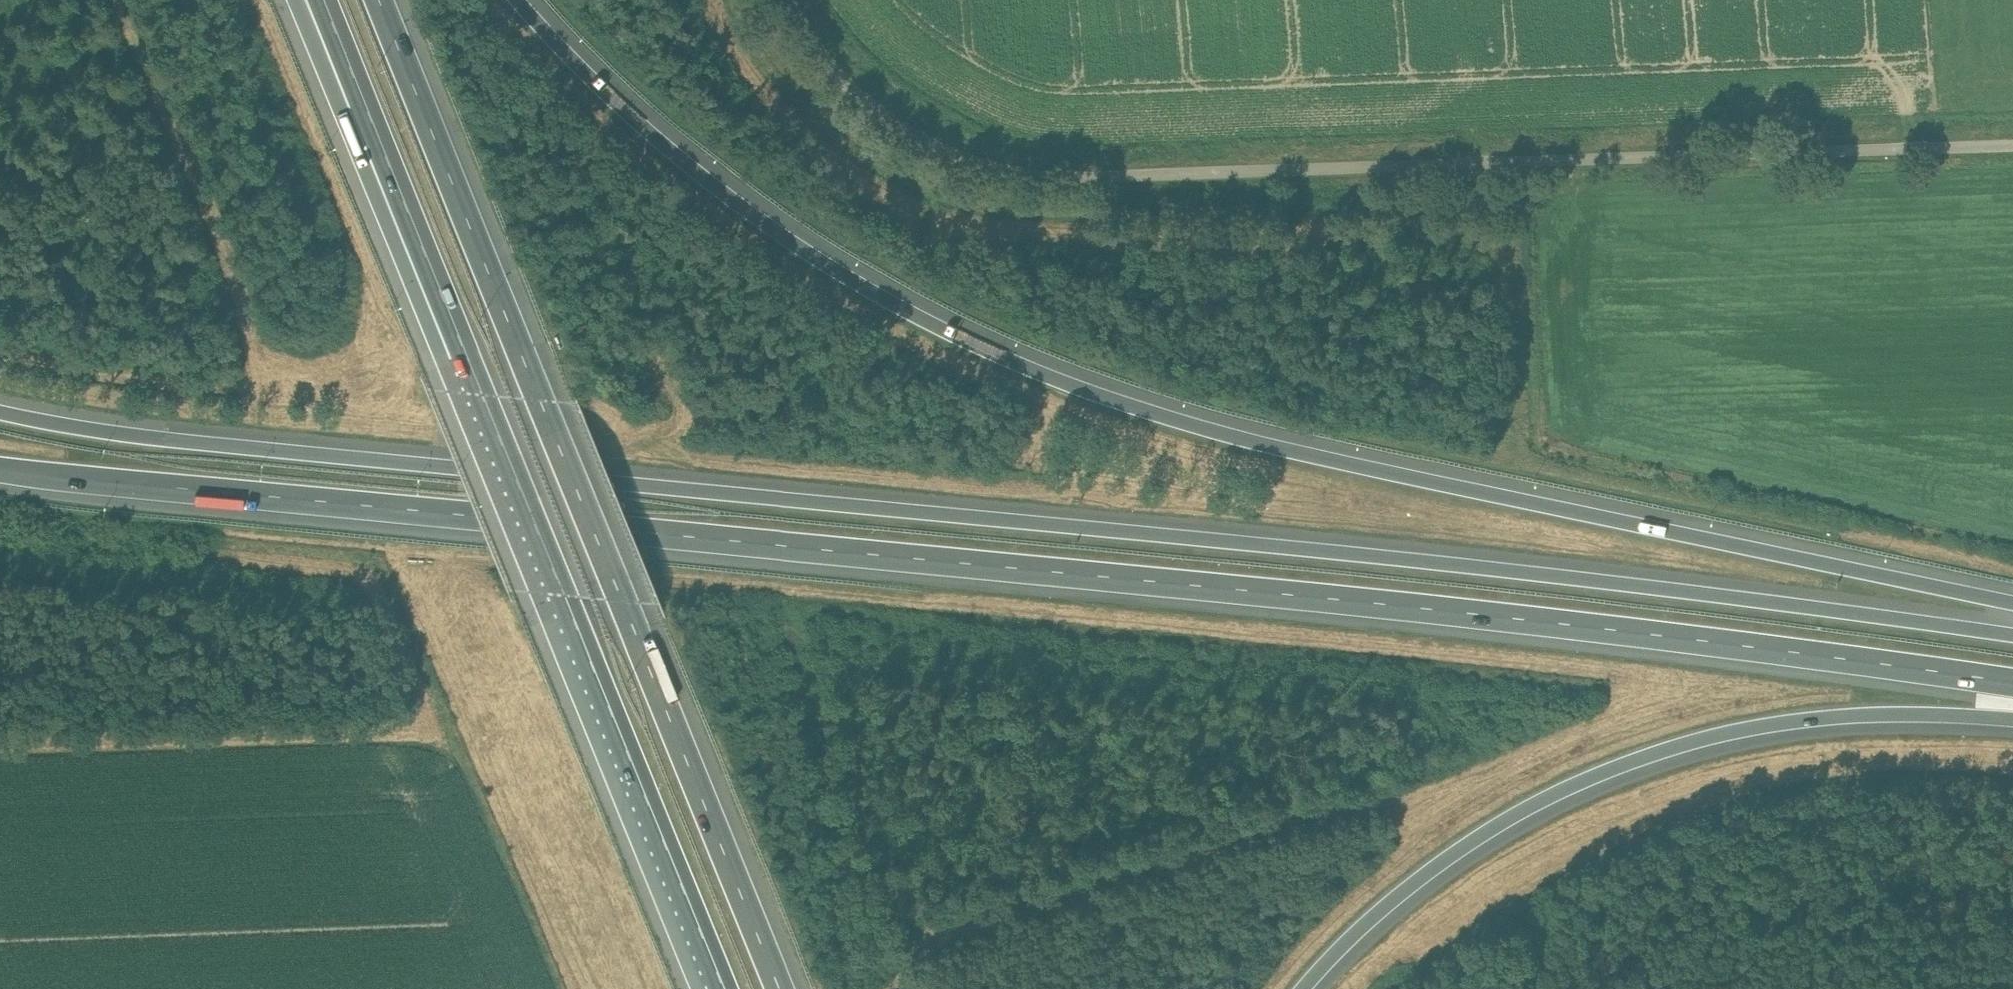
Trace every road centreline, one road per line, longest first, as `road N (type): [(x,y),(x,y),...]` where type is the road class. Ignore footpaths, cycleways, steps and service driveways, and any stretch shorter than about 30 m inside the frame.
road 1 (motorway): [(2012,636),(936,513),(223,448),(0,412)]
road 2 (motorway): [(0,471),(1429,608),(2012,683)]
road 3 (motorway): [(2012,604),(1249,441),(1029,372),(807,253),(637,121),(522,0)]
road 4 (unclassified): [(871,103),(948,151),(1034,174),(1082,176),(2012,144)]
road 5 (motorway): [(782,988),(540,398),(388,0)]
road 6 (motorway): [(341,44),(726,988)]
road 7 (motorway): [(1308,988),(1419,882),(1604,774),(1680,747),(1831,718),(2012,720)]
road 8 (unclassified): [(871,103),(832,65),(790,0)]

